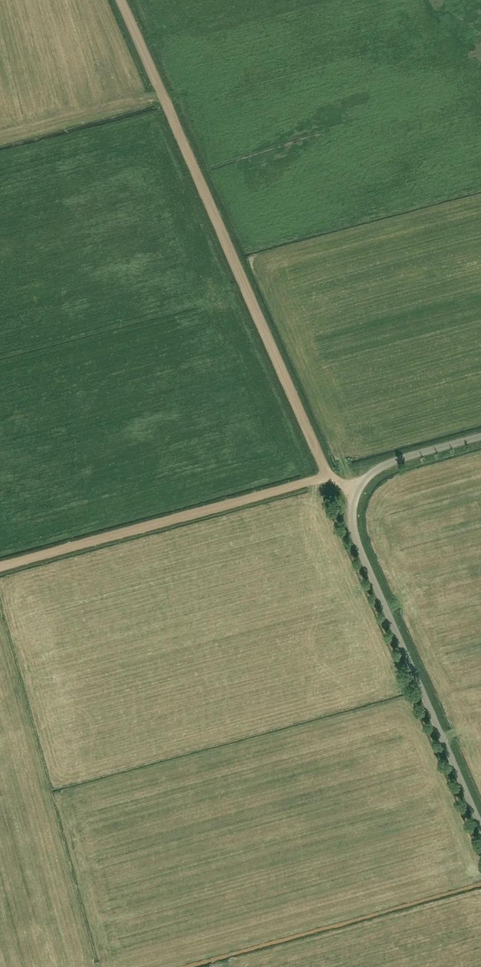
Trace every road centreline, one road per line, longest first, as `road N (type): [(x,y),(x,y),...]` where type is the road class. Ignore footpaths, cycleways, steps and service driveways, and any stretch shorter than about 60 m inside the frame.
road 1 (track): [(120,0),(327,476)]
road 2 (unclassified): [(480,825),(352,517),(361,485),(379,467),(480,436)]
road 3 (track): [(0,567),(327,476),(358,491)]

